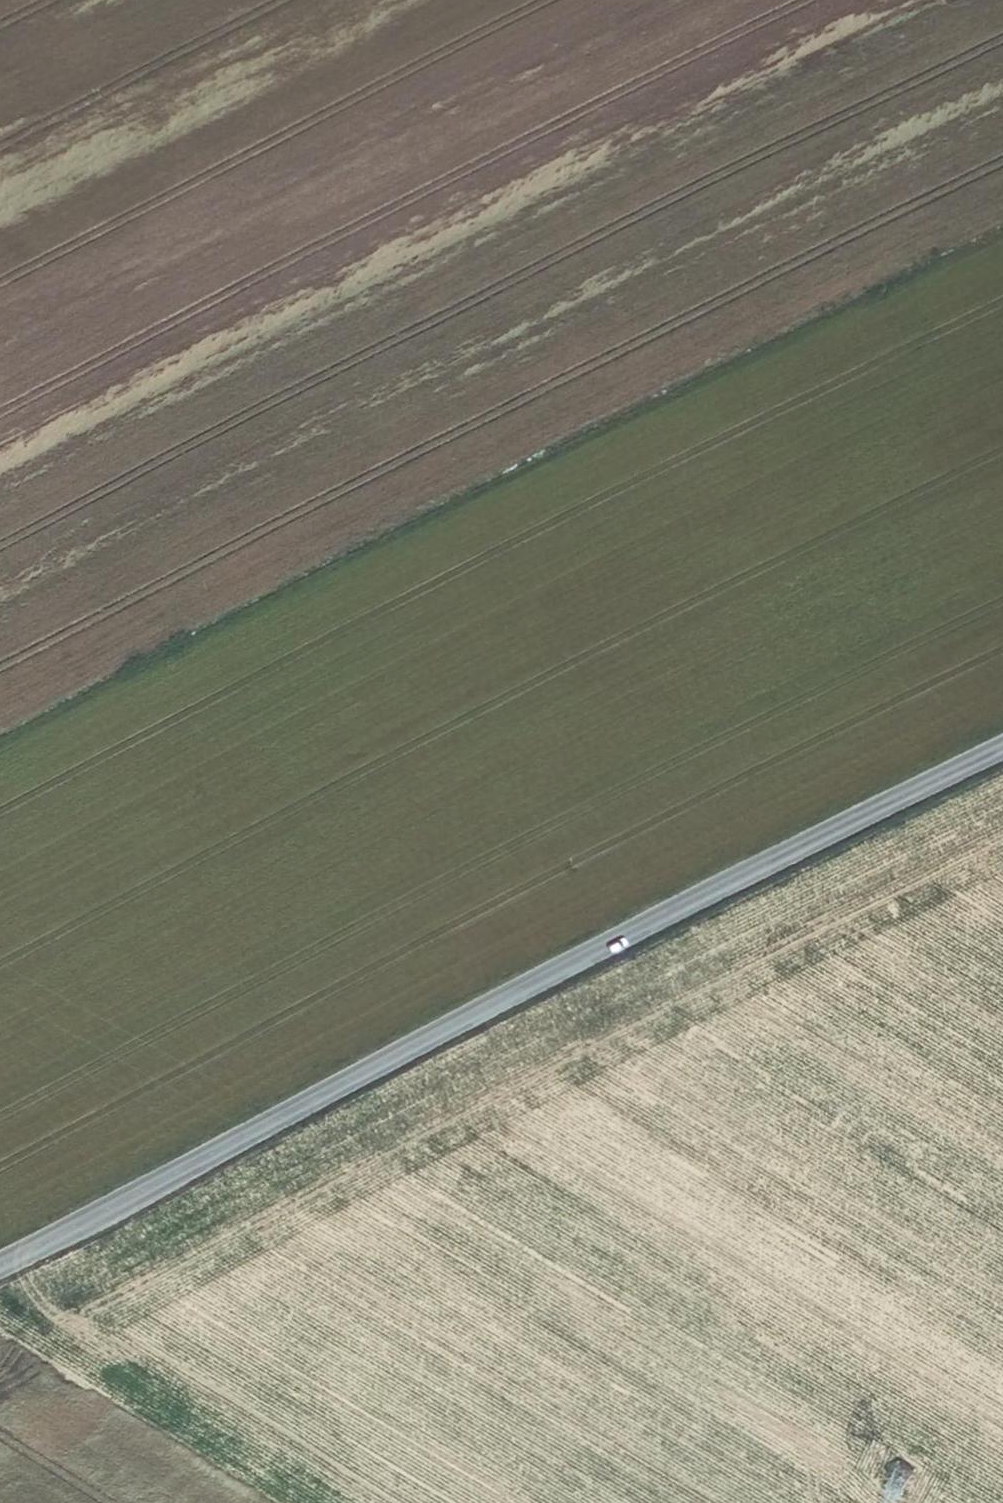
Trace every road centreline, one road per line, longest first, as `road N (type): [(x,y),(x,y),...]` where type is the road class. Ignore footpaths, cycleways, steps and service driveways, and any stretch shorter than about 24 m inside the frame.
road 1 (tertiary): [(0,1264),(1002,749)]

